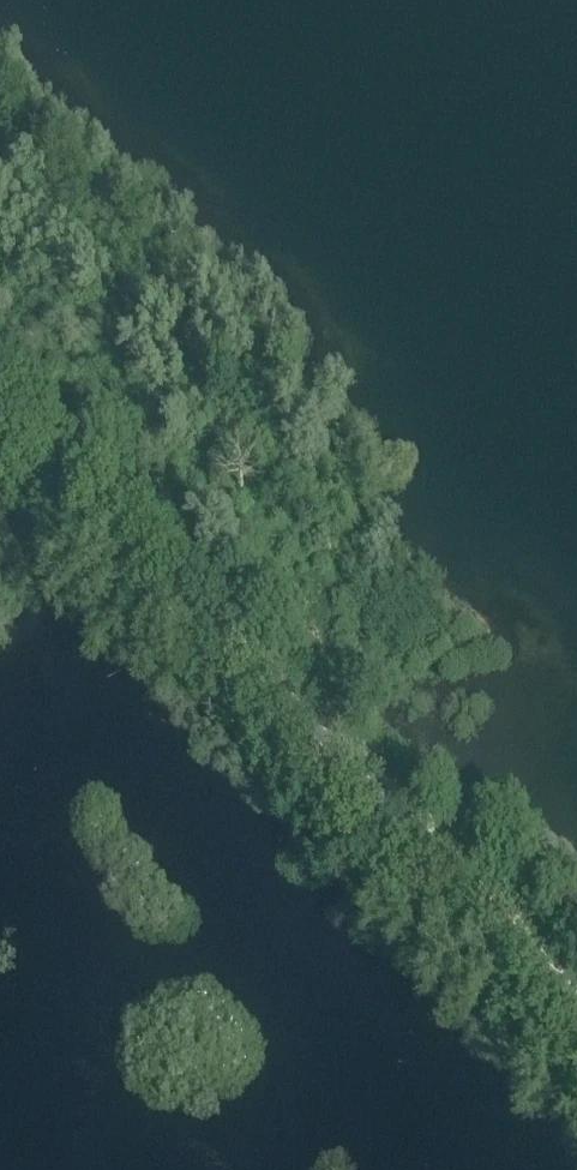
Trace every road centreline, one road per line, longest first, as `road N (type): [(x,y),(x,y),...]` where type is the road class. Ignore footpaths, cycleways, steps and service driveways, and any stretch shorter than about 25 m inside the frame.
road 1 (unclassified): [(576,1019),(0,383)]

